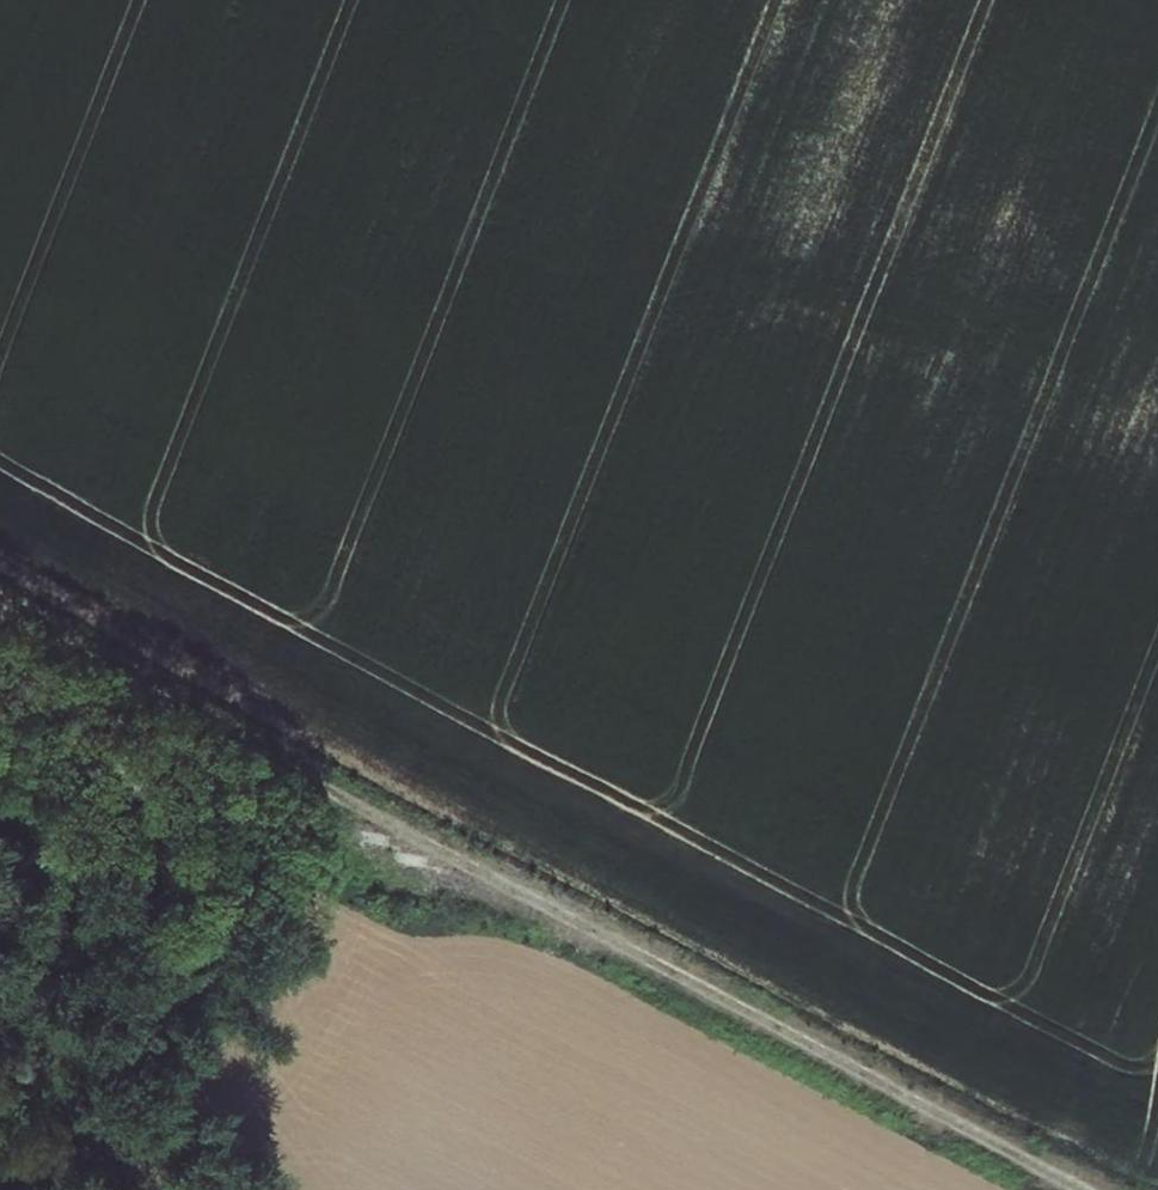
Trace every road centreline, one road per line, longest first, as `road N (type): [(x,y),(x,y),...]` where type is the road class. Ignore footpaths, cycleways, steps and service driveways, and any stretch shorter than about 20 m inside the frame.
road 1 (track): [(0,588),(364,821),(1084,1189)]
road 2 (track): [(0,1016),(174,1189)]

